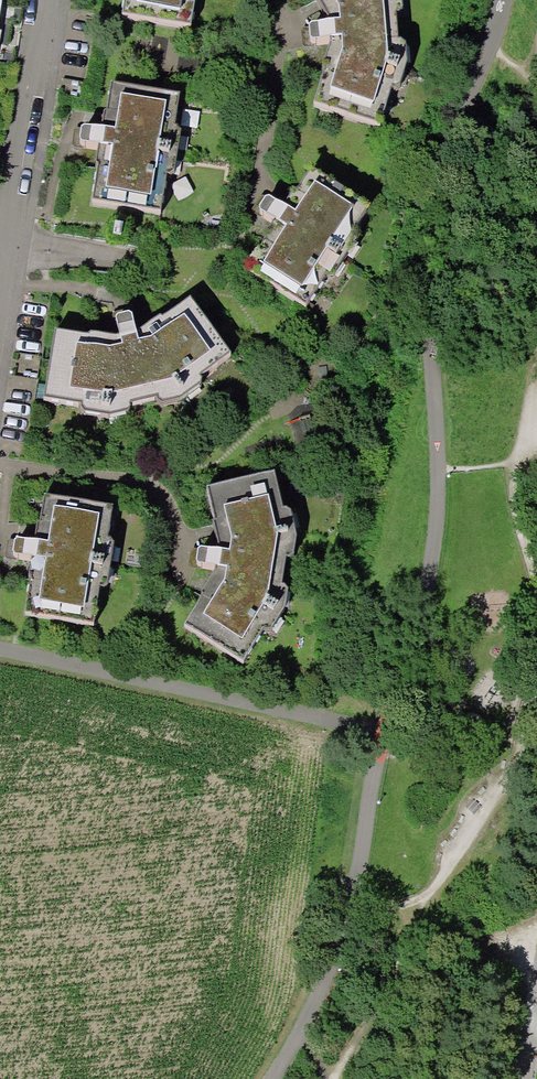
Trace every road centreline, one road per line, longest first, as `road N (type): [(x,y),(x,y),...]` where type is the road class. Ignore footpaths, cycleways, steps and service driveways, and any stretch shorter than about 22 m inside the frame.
road 1 (track): [(498,0),(443,184),(438,529),(382,734),(336,960),(273,1078)]
road 2 (motorway): [(520,0),(373,599),(314,1078)]
road 3 (motorway): [(369,1078),(438,592),(536,185)]
road 4 (track): [(382,734),(0,659)]
road 5 (residential): [(0,266),(45,0)]

